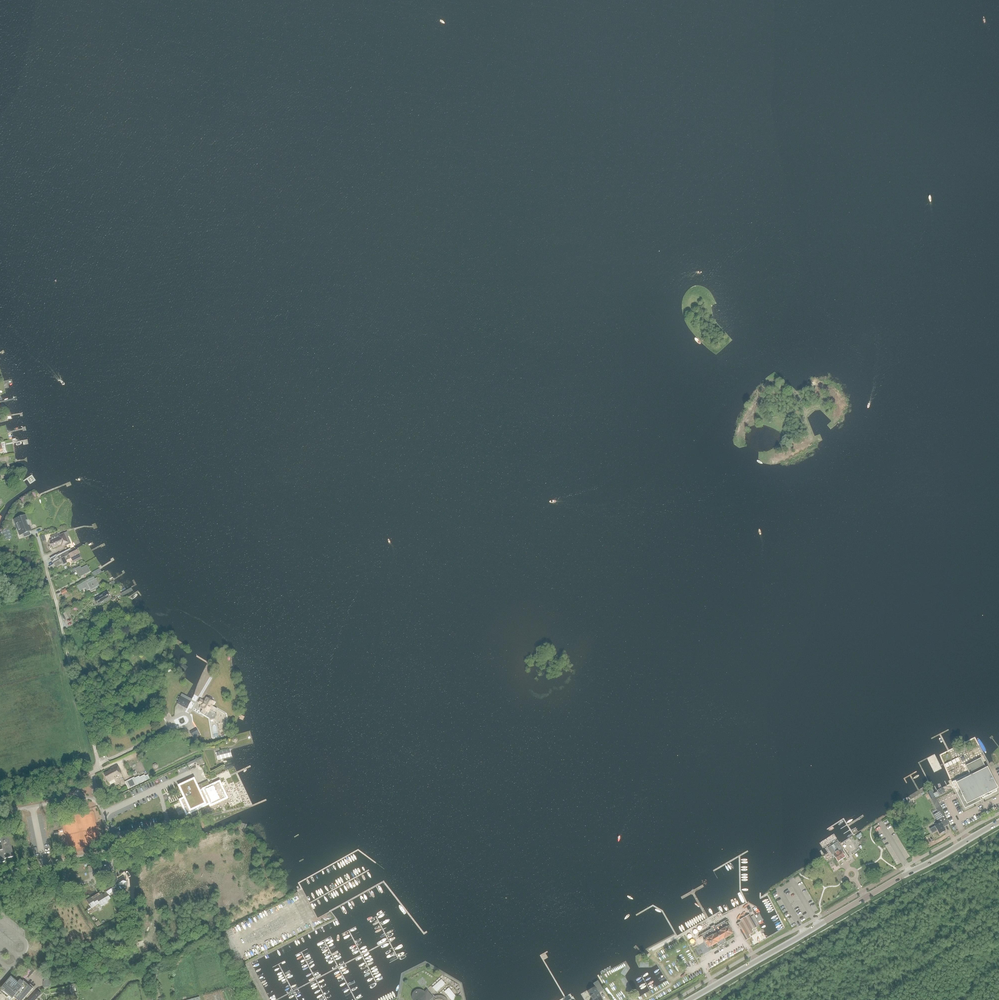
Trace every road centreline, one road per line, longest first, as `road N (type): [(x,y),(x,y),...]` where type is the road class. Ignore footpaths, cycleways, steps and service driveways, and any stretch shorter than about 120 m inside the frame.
road 1 (secondary): [(691,999),(998,822)]
road 2 (unclassified): [(0,792),(98,764),(39,537)]

